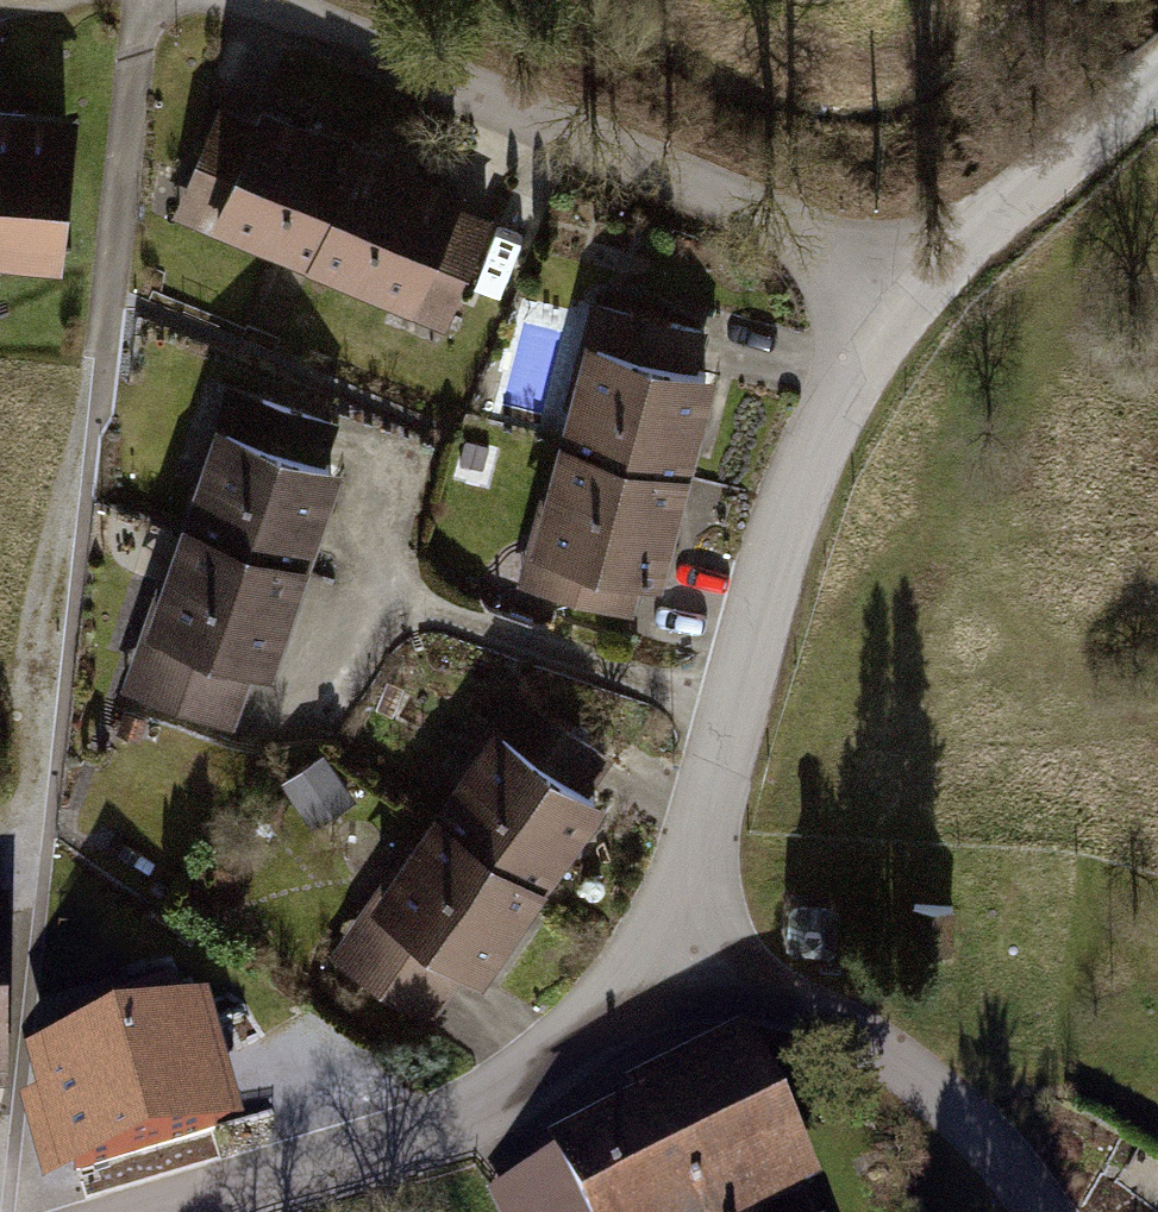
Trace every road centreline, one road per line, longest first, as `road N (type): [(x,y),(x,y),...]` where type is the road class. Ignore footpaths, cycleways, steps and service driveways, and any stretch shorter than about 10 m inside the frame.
road 1 (track): [(163,0),(137,62),(32,1082),(43,1211)]
road 2 (unclassified): [(192,0),(234,23),(912,278)]
road 3 (residential): [(685,946),(814,477),(912,278)]
road 4 (residential): [(173,1211),(406,1143),(539,1090),(685,946)]
road 5 (residential): [(685,946),(926,1081),(1046,1211)]
road 6 (unclassified): [(912,278),(1157,77)]

